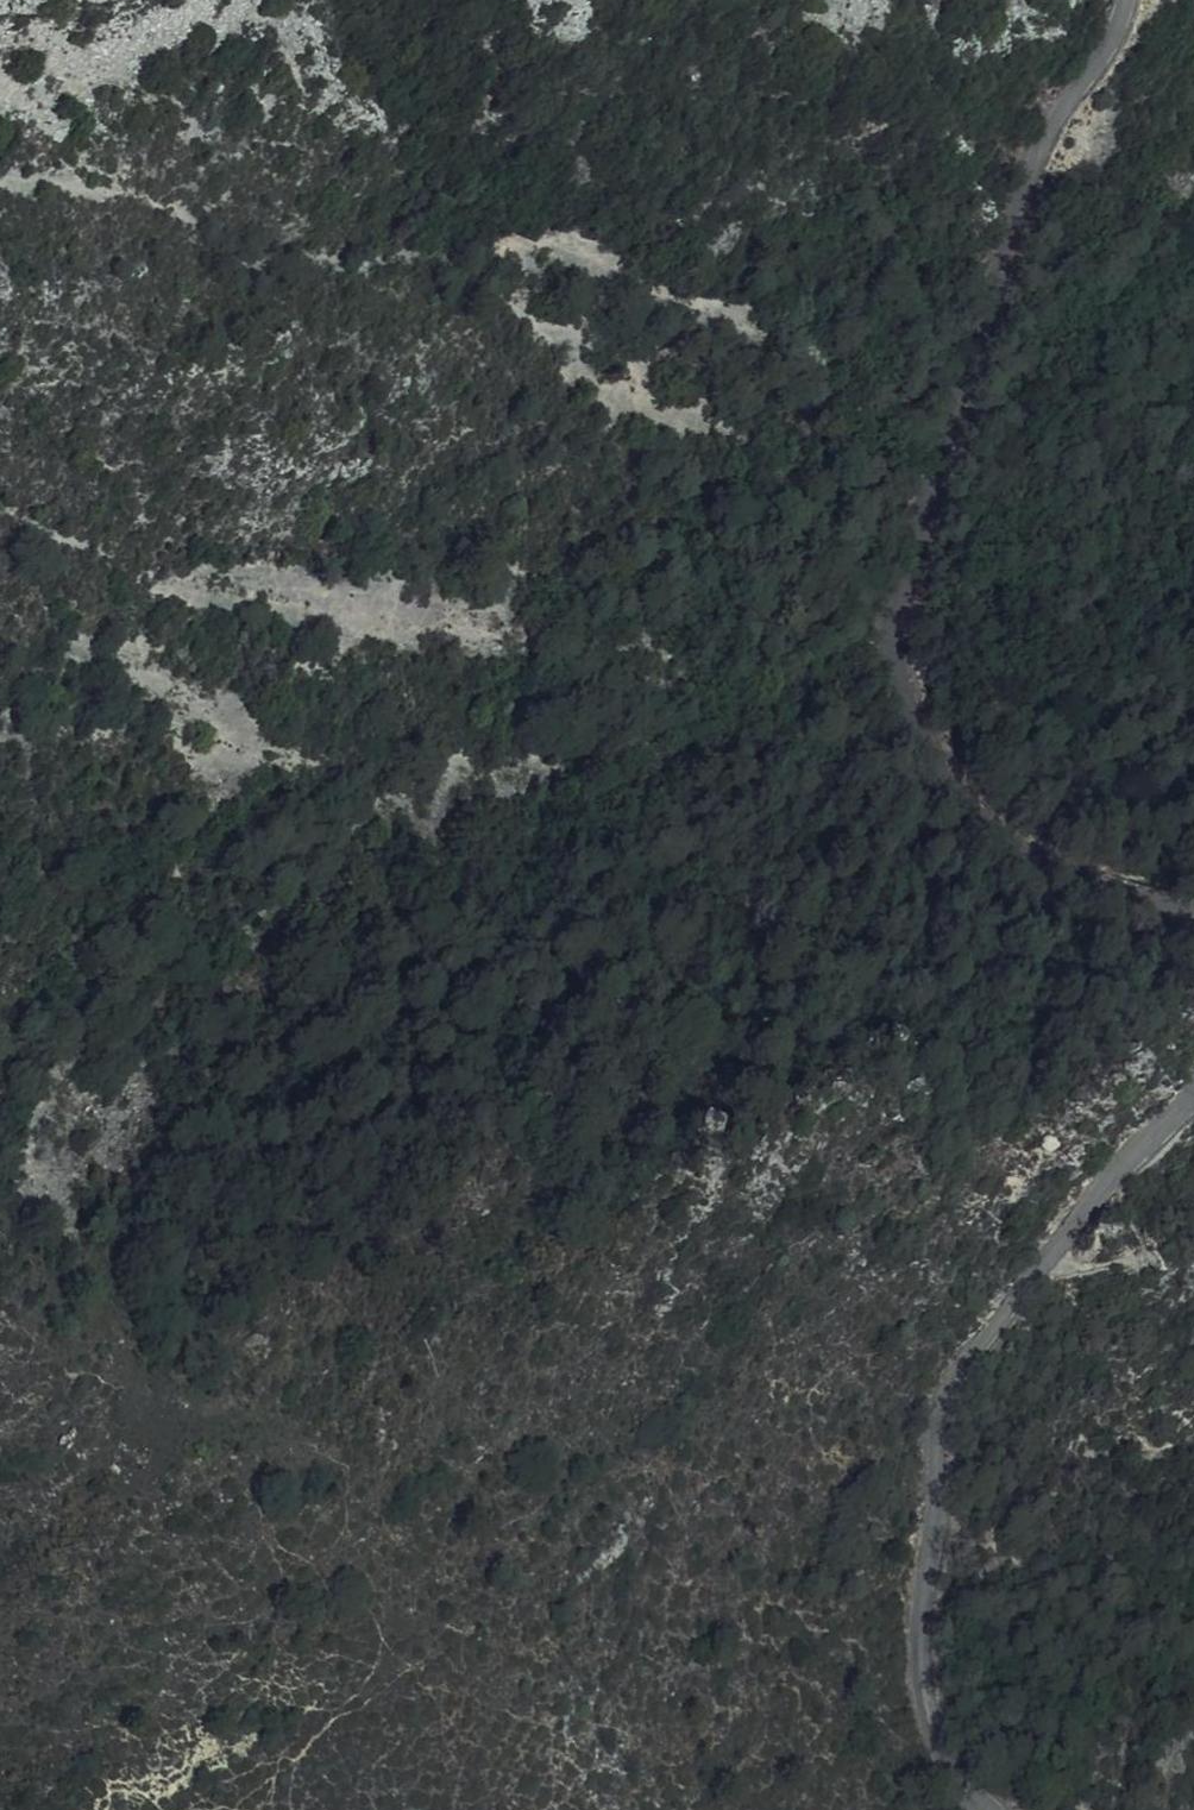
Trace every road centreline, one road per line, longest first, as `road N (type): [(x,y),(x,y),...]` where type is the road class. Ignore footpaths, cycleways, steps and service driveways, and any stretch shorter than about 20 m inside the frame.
road 1 (tertiary): [(1193,915),(1140,908),(1019,859),(989,831),(928,736),(902,669),(898,627),(1040,157),(1129,0)]
road 2 (tertiary): [(989,1809),(966,1791),(929,1699),(929,1544),(950,1416),(964,1377),(1055,1242),(1193,1096)]

